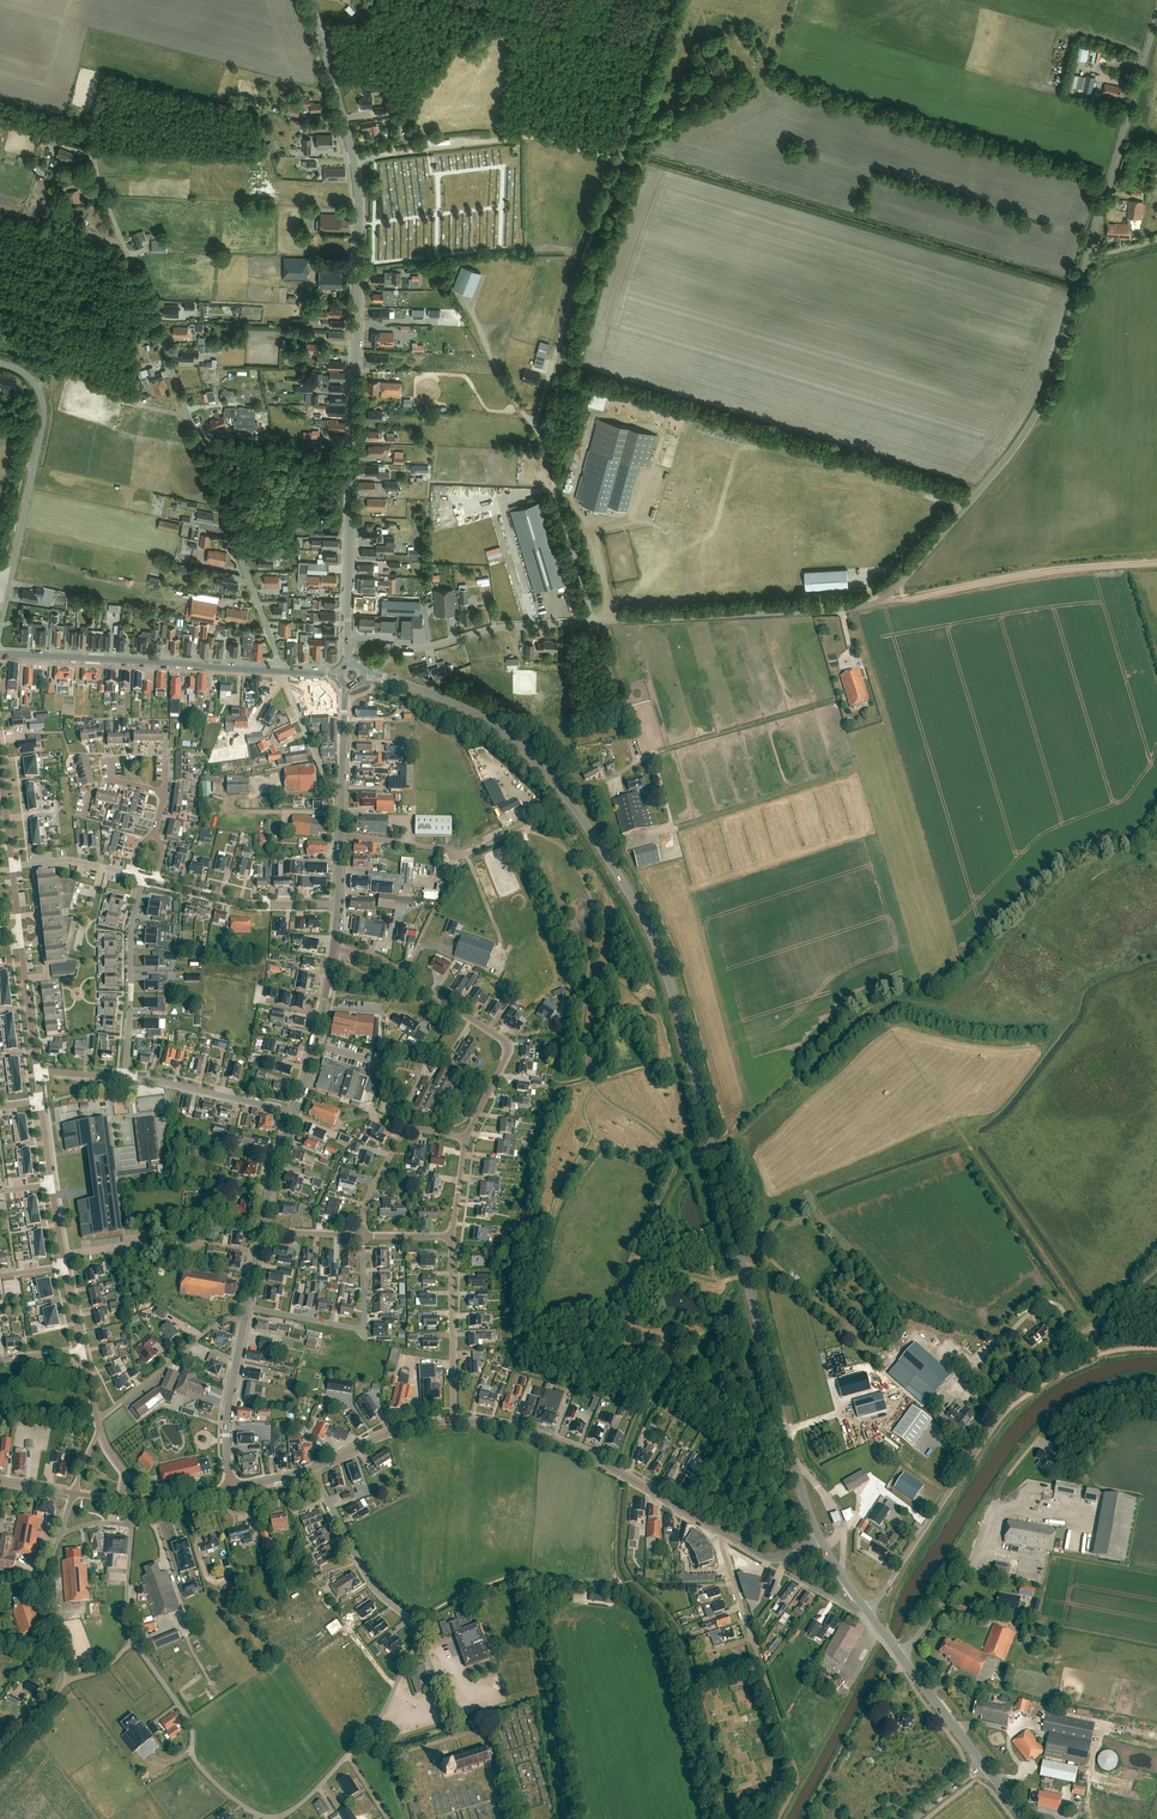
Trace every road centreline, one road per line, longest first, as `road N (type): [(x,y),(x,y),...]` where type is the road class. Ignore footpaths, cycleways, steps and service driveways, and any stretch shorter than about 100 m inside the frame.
road 1 (primary): [(820,1540),(650,928),(572,805),(518,746),(463,707),(364,676)]
road 2 (unclassified): [(593,622),(857,607),(888,598),(1039,410),(1156,13)]
road 3 (residential): [(282,671),(86,144)]
road 4 (unclassified): [(620,162),(580,268),(537,424),(593,622)]
road 5 (tertiary): [(348,636),(359,224),(353,161)]
road 6 (unclassified): [(868,1613),(1029,1382),(1156,1266)]
road 7 (residential): [(273,1818),(317,1789),(375,1725),(418,1639),(351,1551),(316,1468)]
road 8 (residential): [(465,1142),(507,1044),(374,955),(333,949)]
road 9 (unclassified): [(780,1818),(798,1785),(724,1534)]
road 10 (secondary): [(453,1423),(525,1433),(590,1458),(724,1534)]
road 11 (unclassified): [(0,631),(44,418),(36,383),(0,364)]
road 12 (primary): [(282,671),(0,655)]
road 13 (unclassified): [(348,636),(411,652),(486,631),(593,622)]
road 14 (track): [(1126,566),(883,600)]
road 15 (track): [(393,154),(530,138),(620,162)]
road 16 (residential): [(135,1643),(189,1723),(196,1762),(268,1818)]
road 17 (track): [(1156,1382),(1114,1385),(1072,1404),(1051,1420),(998,1502)]
road 18 (residential): [(247,1308),(361,1328),(362,1236)]
road 19 (unclassified): [(0,1763),(60,1687),(61,1666),(40,1606),(43,1585)]
road 20 (residential): [(125,1077),(131,932),(144,877)]
road 21 (primary): [(985,1767),(868,1613)]
road 22 (residential): [(453,1423),(450,1238)]
road 23 (residential): [(337,903),(252,904),(156,879)]
road 24 (residential): [(98,1419),(217,1325),(244,1320)]
road 25 (residential): [(294,1112),(125,1077)]
road 26 (tertiary): [(230,1488),(227,1413),(244,1320)]
road 27 (tertiary): [(353,161),(310,0)]
road 28 (track): [(1156,1348),(1099,1353),(1008,1407)]
road 29 (secondary): [(316,1468),(381,1436),(453,1423)]
road 30 (unclassified): [(36,1072),(20,932)]
road 31 (residential): [(282,671),(331,786),(343,788)]
road 32 (tertiary): [(260,1231),(294,1112)]
road 33 (residential): [(131,874),(71,860),(11,866)]
road 34 (residential): [(362,1236),(365,1199),(409,1128)]

